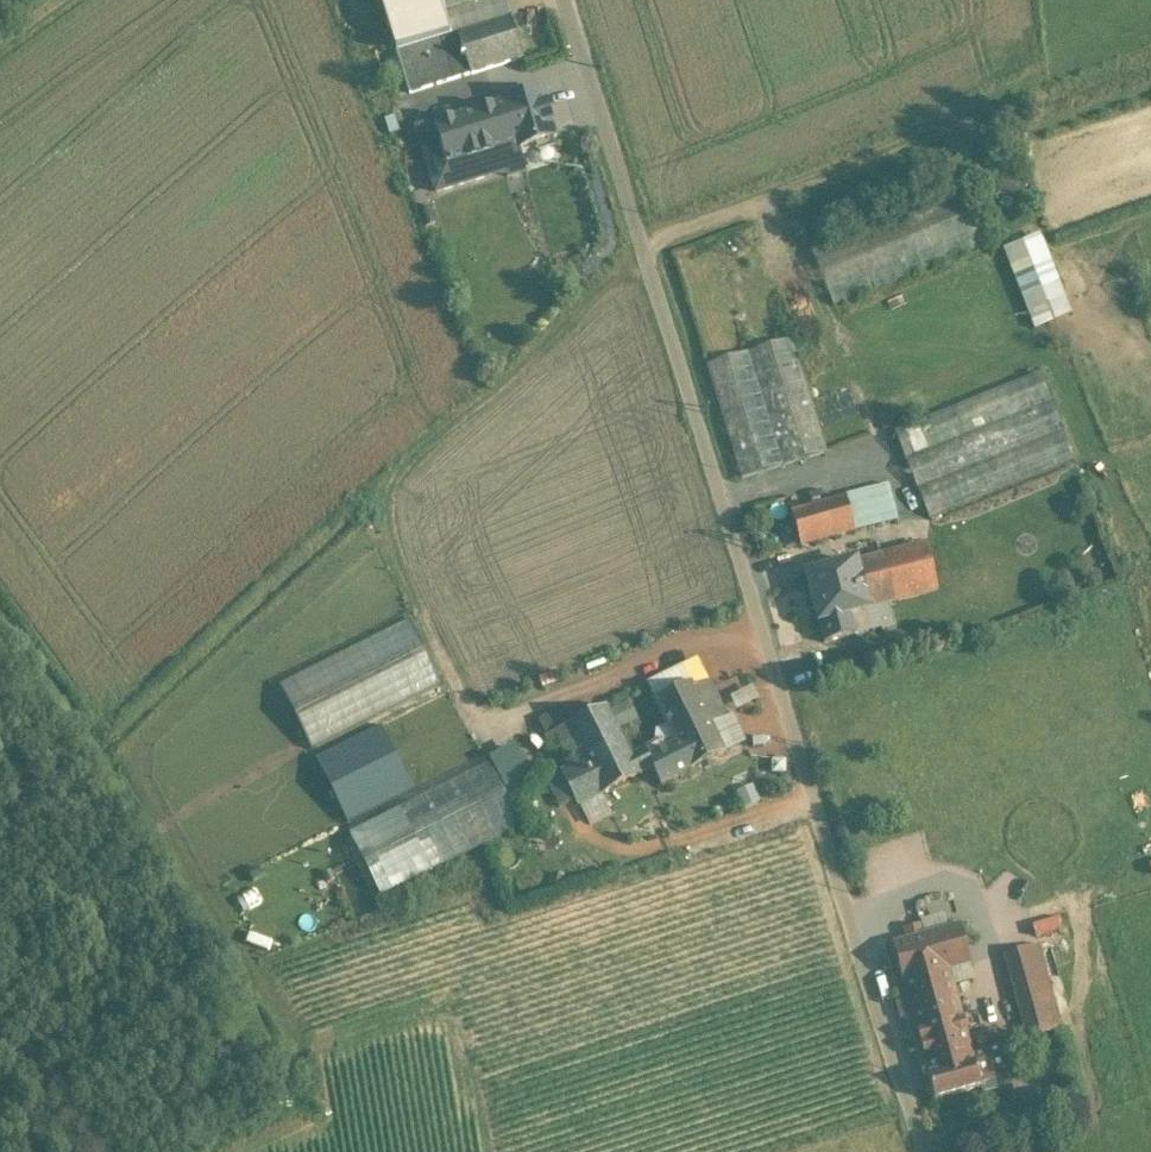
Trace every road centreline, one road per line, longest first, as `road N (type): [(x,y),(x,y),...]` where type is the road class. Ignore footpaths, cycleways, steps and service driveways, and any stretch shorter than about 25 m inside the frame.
road 1 (unclassified): [(561,0),(928,1151)]
road 2 (track): [(149,751),(391,535),(429,568),(447,629),(499,728)]
road 3 (track): [(391,535),(395,484),(424,451),(642,255)]

